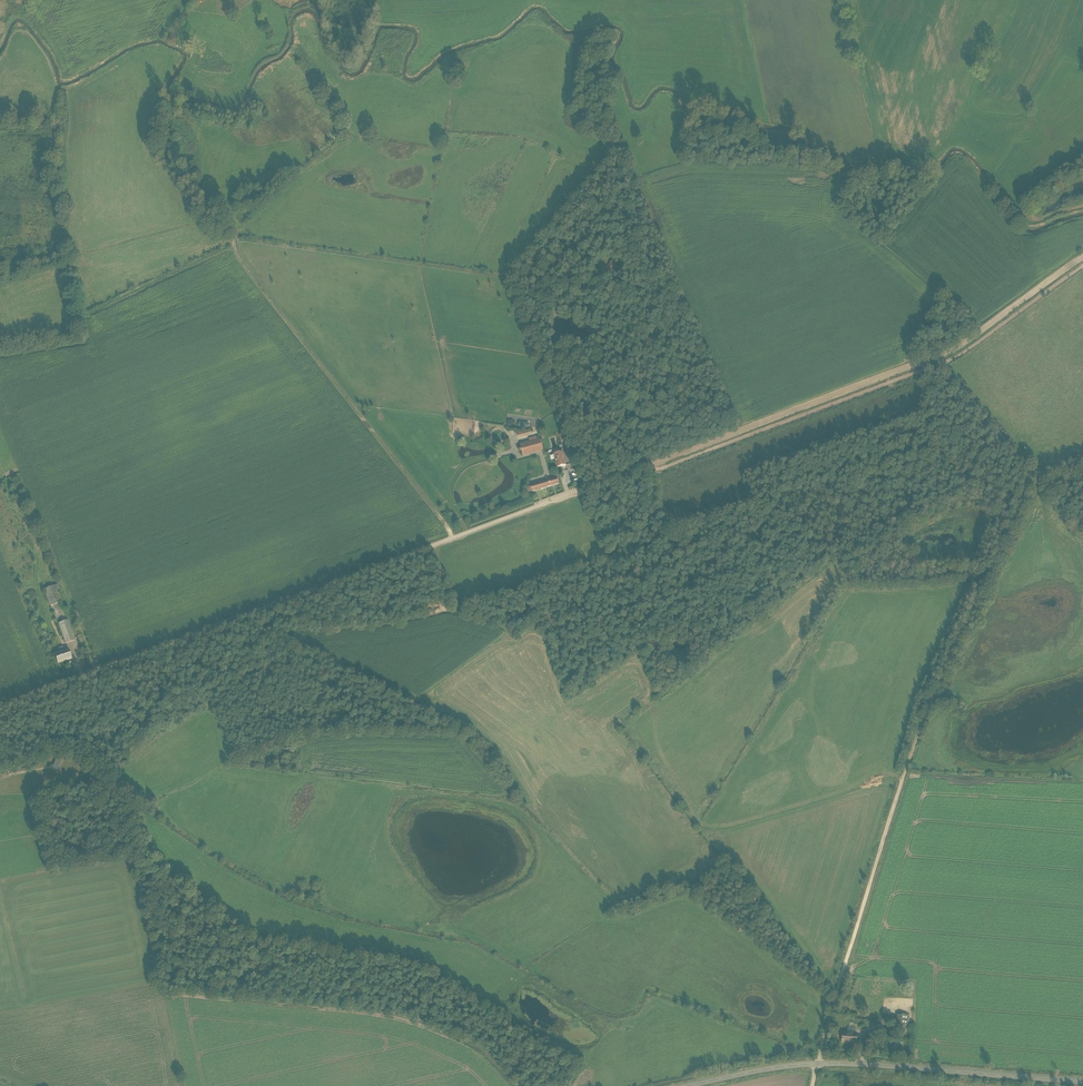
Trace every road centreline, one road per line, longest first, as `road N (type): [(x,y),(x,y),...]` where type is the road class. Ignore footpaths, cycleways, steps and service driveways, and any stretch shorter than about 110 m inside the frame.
road 1 (track): [(1027,479),(914,747),(812,1085)]
road 2 (unclassified): [(0,706),(572,493)]
road 3 (track): [(572,493),(947,352),(1082,256)]
road 4 (track): [(236,206),(236,250),(455,537)]
road 5 (tertiary): [(688,1085),(829,1063),(1082,1082)]
road 6 (track): [(942,364),(1027,479)]

